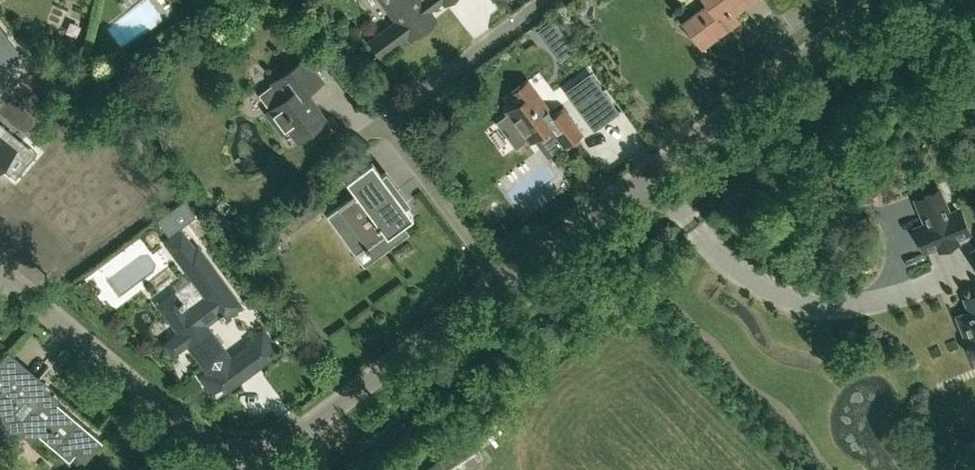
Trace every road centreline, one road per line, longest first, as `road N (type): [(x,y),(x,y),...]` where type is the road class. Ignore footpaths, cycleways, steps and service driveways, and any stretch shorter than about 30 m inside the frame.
road 1 (unclassified): [(504,285),(298,447),(260,460),(199,436),(0,273)]
road 2 (unclassified): [(504,285),(886,0)]
road 3 (unclassified): [(504,285),(399,119),(412,87),(527,0)]

